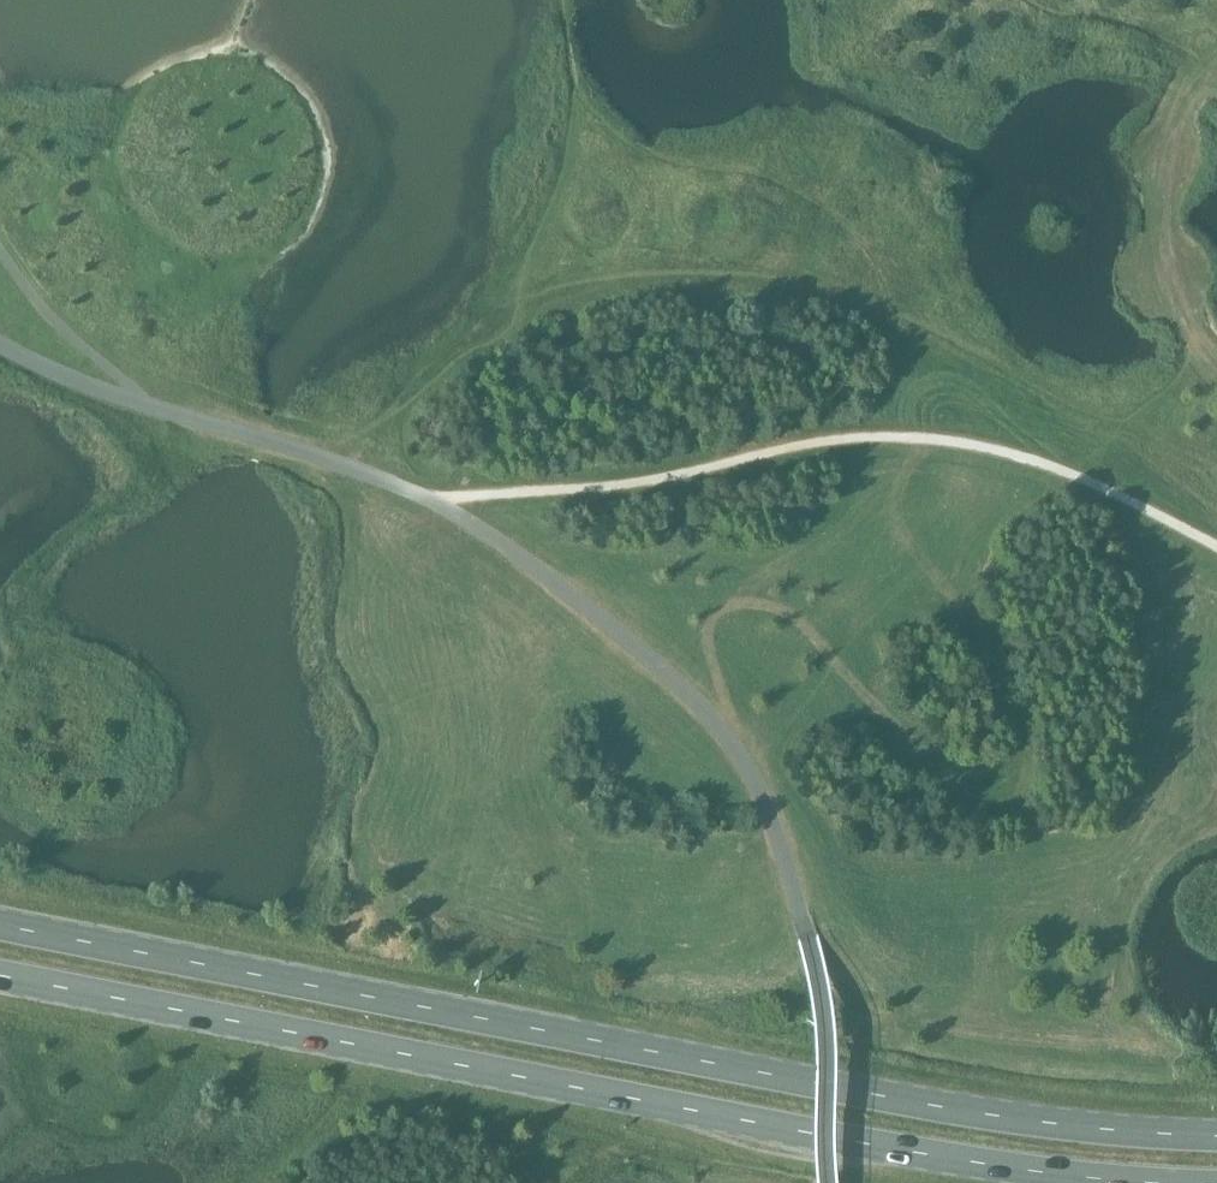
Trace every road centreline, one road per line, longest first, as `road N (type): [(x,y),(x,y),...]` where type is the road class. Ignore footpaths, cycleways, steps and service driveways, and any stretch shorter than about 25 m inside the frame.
road 1 (secondary): [(1216,1136),(971,1111),(0,922)]
road 2 (secondary): [(0,979),(980,1162),(1183,1182)]

